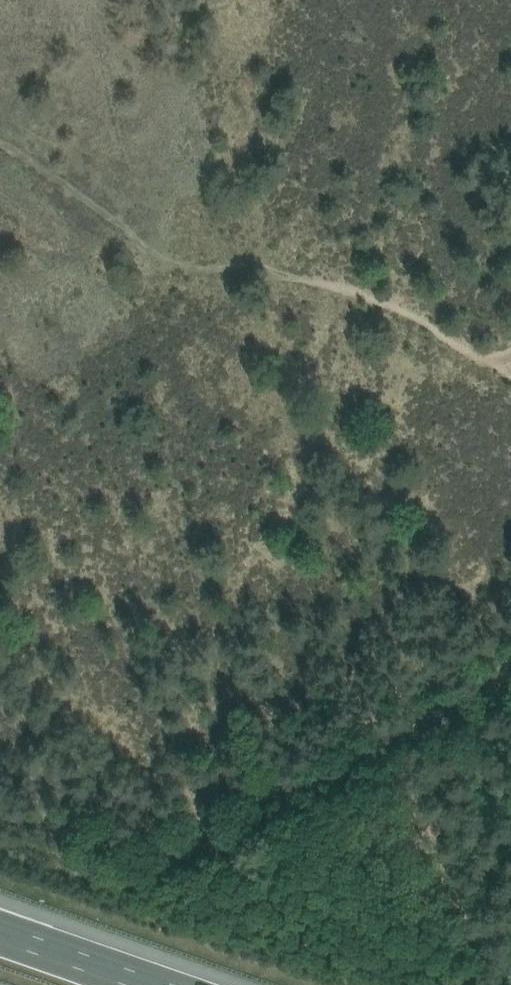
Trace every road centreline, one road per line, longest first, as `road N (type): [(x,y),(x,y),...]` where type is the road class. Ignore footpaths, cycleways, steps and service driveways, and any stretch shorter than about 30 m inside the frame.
road 1 (motorway): [(154,984),(0,931)]

